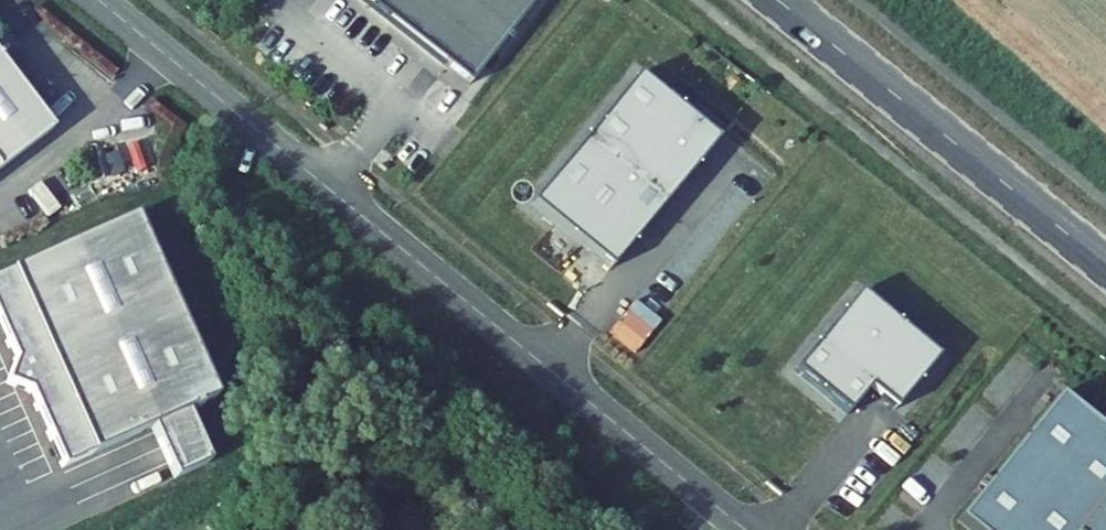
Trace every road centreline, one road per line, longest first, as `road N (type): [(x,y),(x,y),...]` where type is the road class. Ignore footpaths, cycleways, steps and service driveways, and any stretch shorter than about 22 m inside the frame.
road 1 (residential): [(99,0),(746,529)]
road 2 (primary): [(778,0),(1105,266)]

